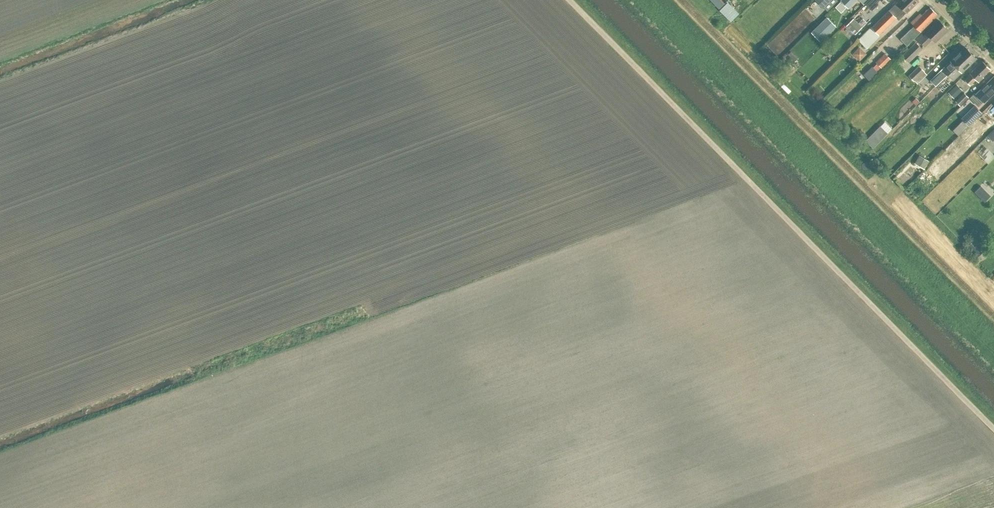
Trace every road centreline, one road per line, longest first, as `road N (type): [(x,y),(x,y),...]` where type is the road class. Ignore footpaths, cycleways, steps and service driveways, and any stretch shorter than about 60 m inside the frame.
road 1 (unclassified): [(570,0),(993,426)]

